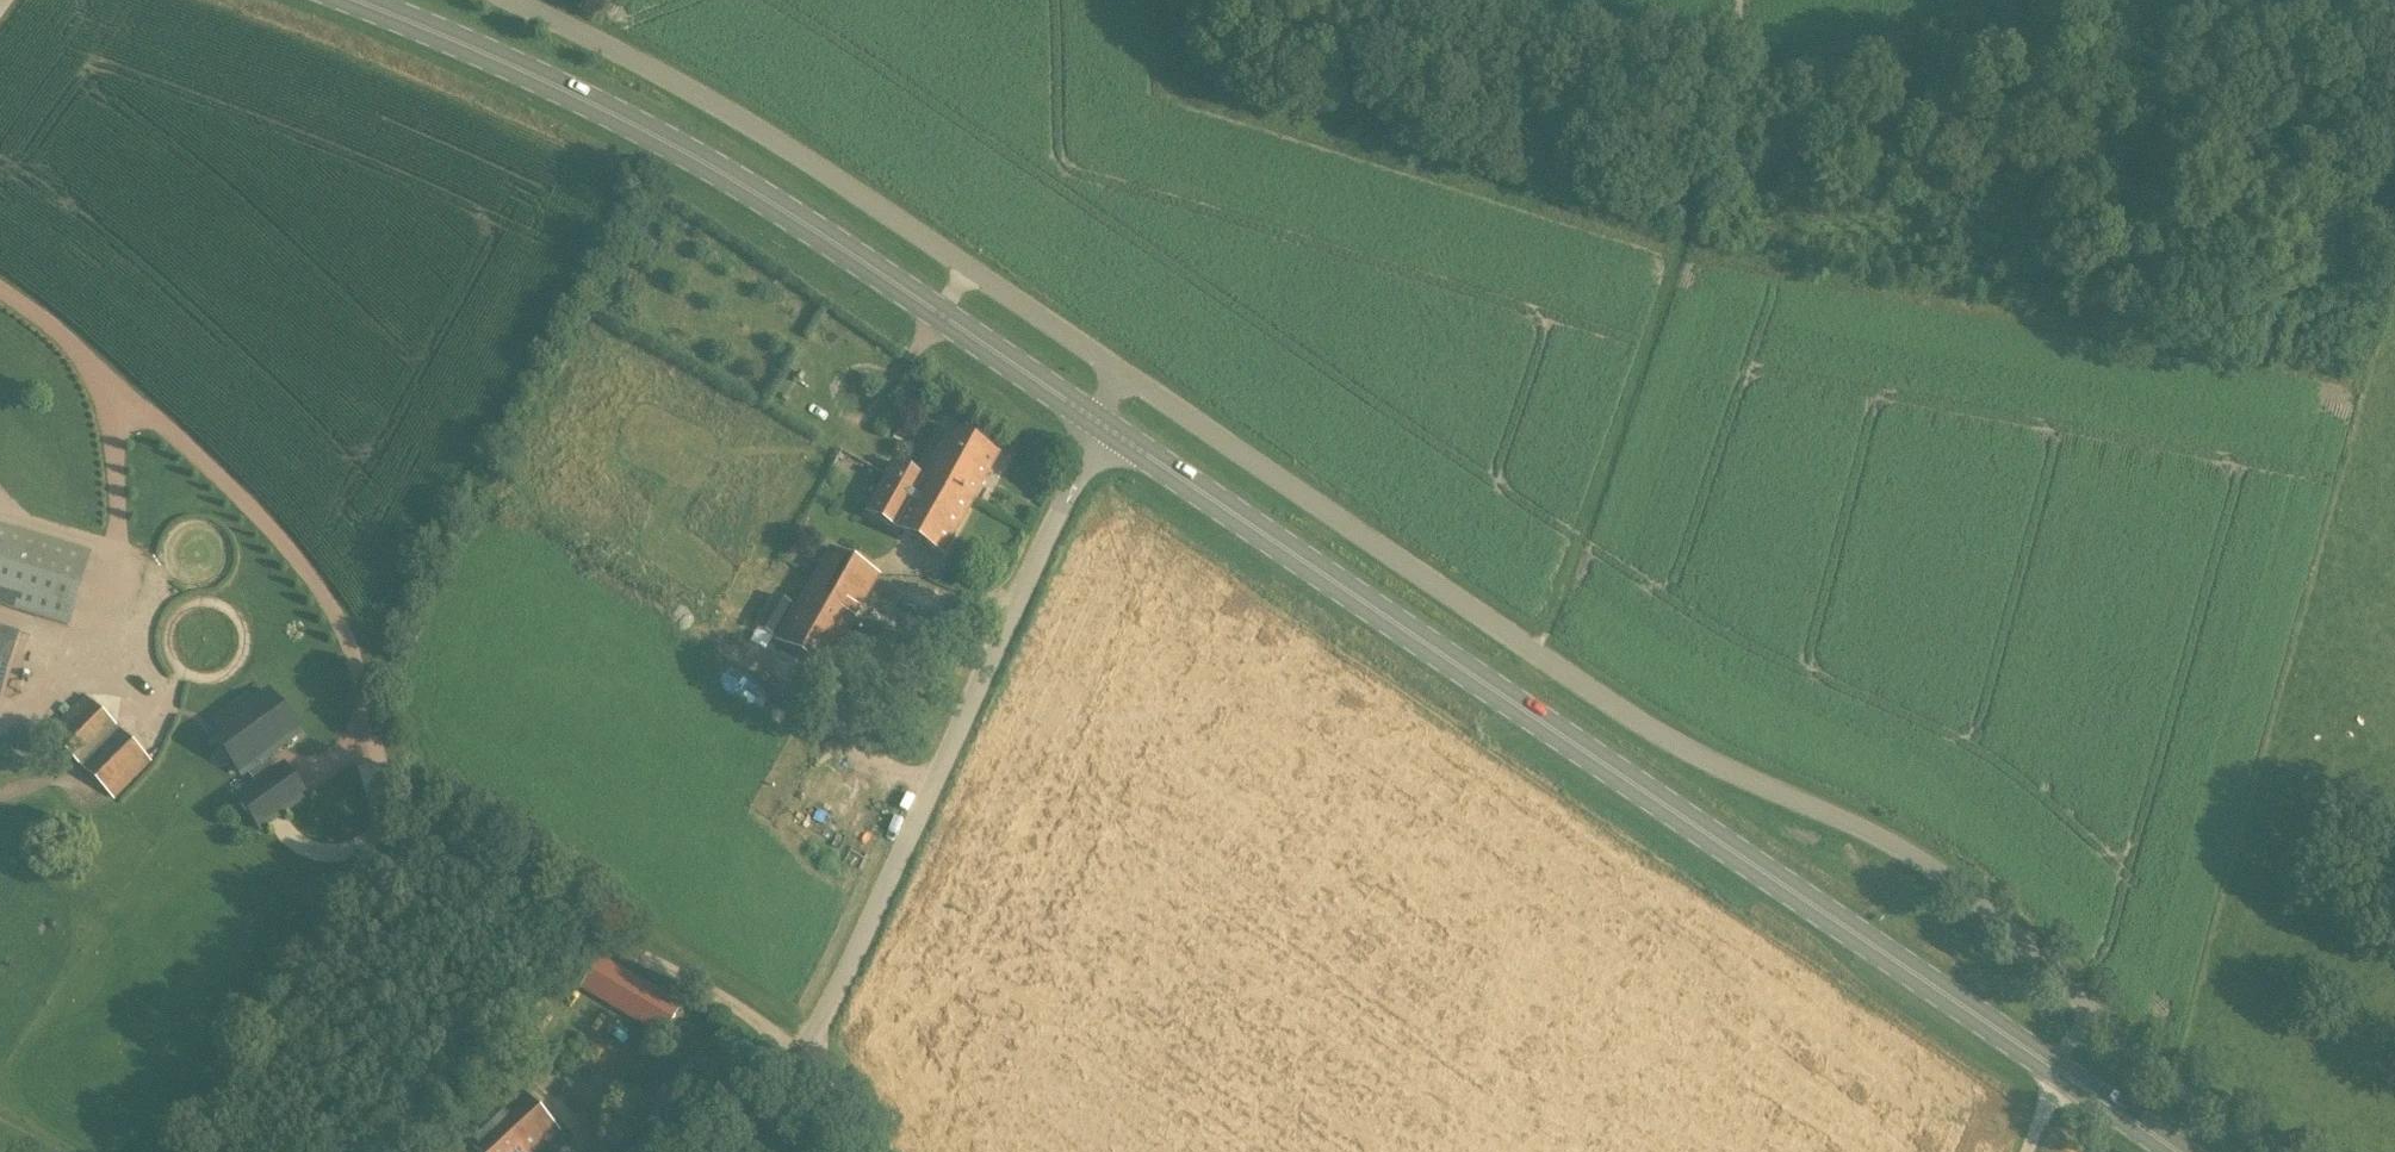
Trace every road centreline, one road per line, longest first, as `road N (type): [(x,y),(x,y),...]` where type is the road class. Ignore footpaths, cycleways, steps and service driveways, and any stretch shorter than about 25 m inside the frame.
road 1 (unclassified): [(2093,1010),(1966,887),(1836,815),(1676,745),(1122,371)]
road 2 (primary): [(2057,1069),(1099,421)]
road 3 (primary): [(1099,421),(782,211),(657,139),(359,0)]
road 4 (unclassified): [(703,1151),(774,1094),(815,1040),(1099,421)]
road 5 (unclassified): [(1122,371),(823,172),(512,0)]
road 6 (unclassified): [(2267,1151),(2156,1075),(2093,1010)]
road 7 (primary): [(2179,1151),(2057,1069)]
road 8 (track): [(802,1058),(881,1151)]

